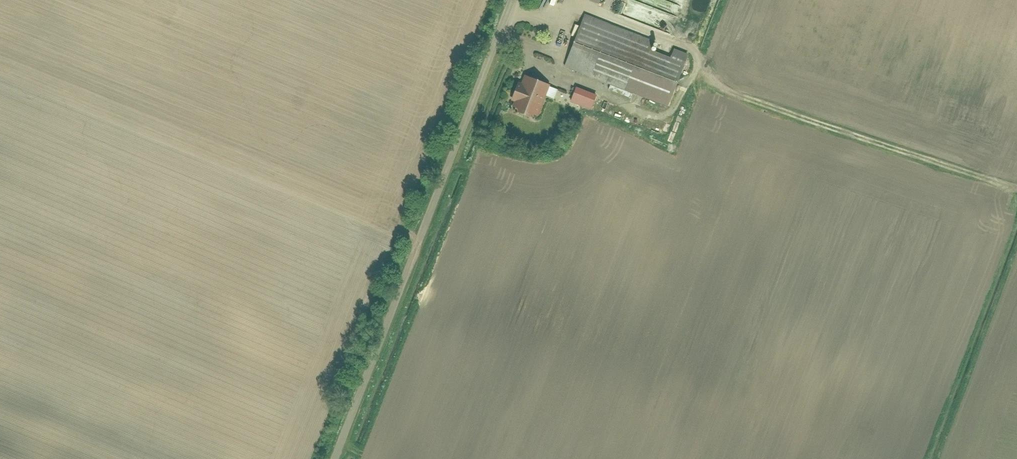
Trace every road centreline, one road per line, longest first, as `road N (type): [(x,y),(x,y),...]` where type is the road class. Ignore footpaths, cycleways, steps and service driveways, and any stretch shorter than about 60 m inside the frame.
road 1 (unclassified): [(338,458),(513,0)]

